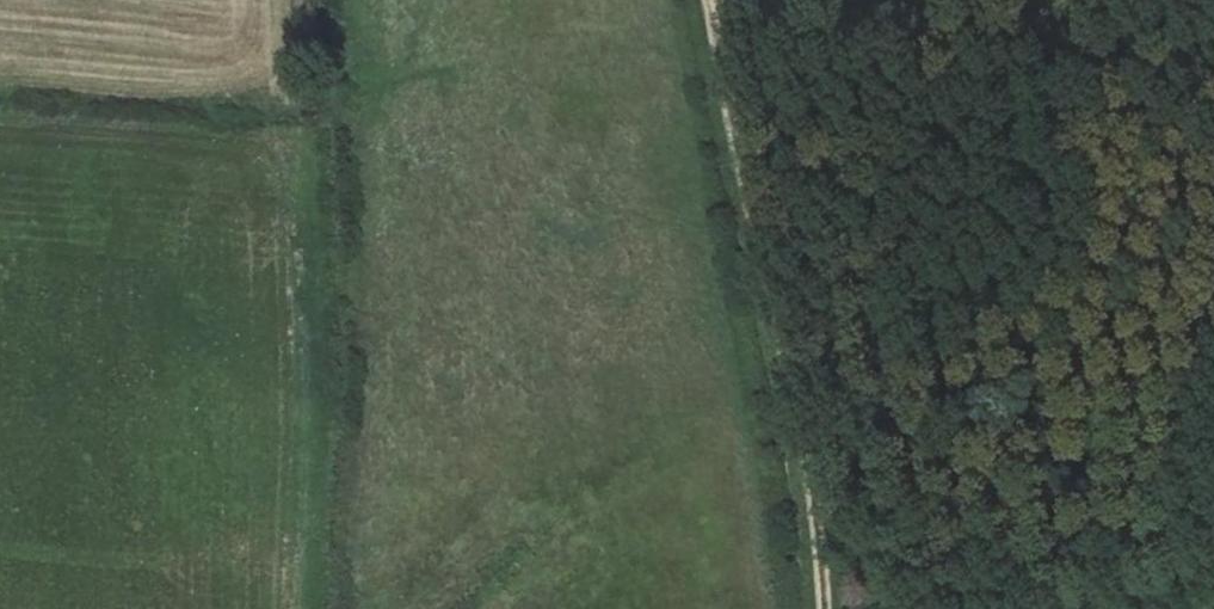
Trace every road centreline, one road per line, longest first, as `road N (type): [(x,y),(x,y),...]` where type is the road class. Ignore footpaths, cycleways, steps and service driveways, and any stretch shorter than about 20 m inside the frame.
road 1 (track): [(828,608),(821,538),(708,0)]

